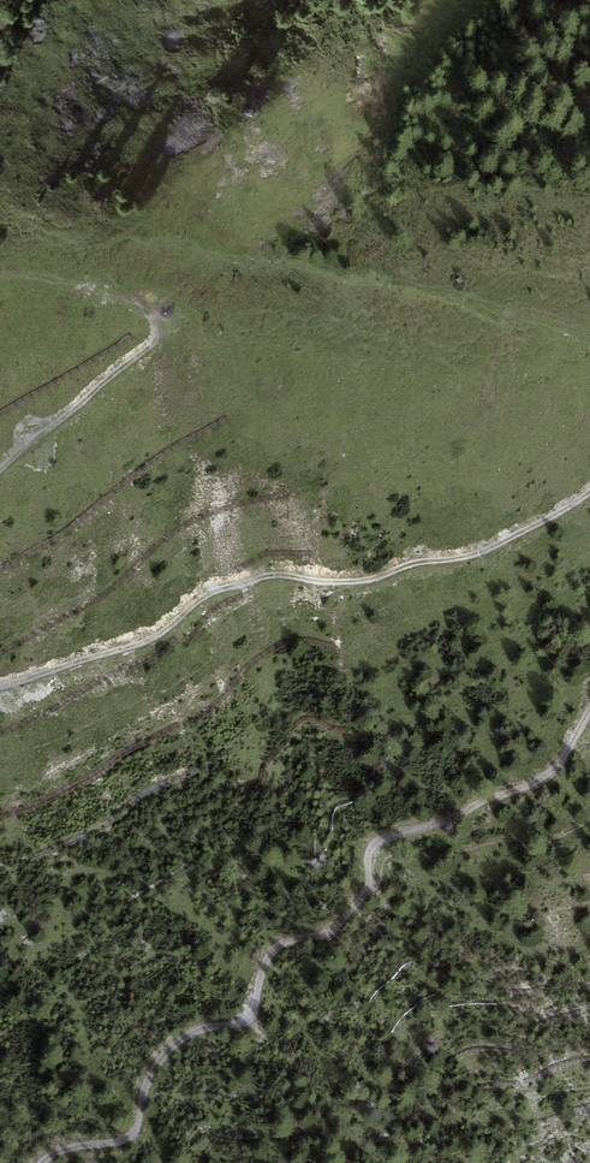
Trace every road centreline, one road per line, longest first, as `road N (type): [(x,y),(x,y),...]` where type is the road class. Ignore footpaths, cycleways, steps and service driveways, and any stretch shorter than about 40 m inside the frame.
road 1 (track): [(589,490),(568,509),(485,546),(410,568),(225,585),(160,629),(0,690)]
road 2 (track): [(366,885),(324,934),(270,947),(249,1019),(179,1044),(156,1096),(153,1135),(60,1162)]
road 3 (track): [(366,885),(394,840),(550,771),(589,703)]
road 4 (track): [(0,472),(164,329),(162,317)]

